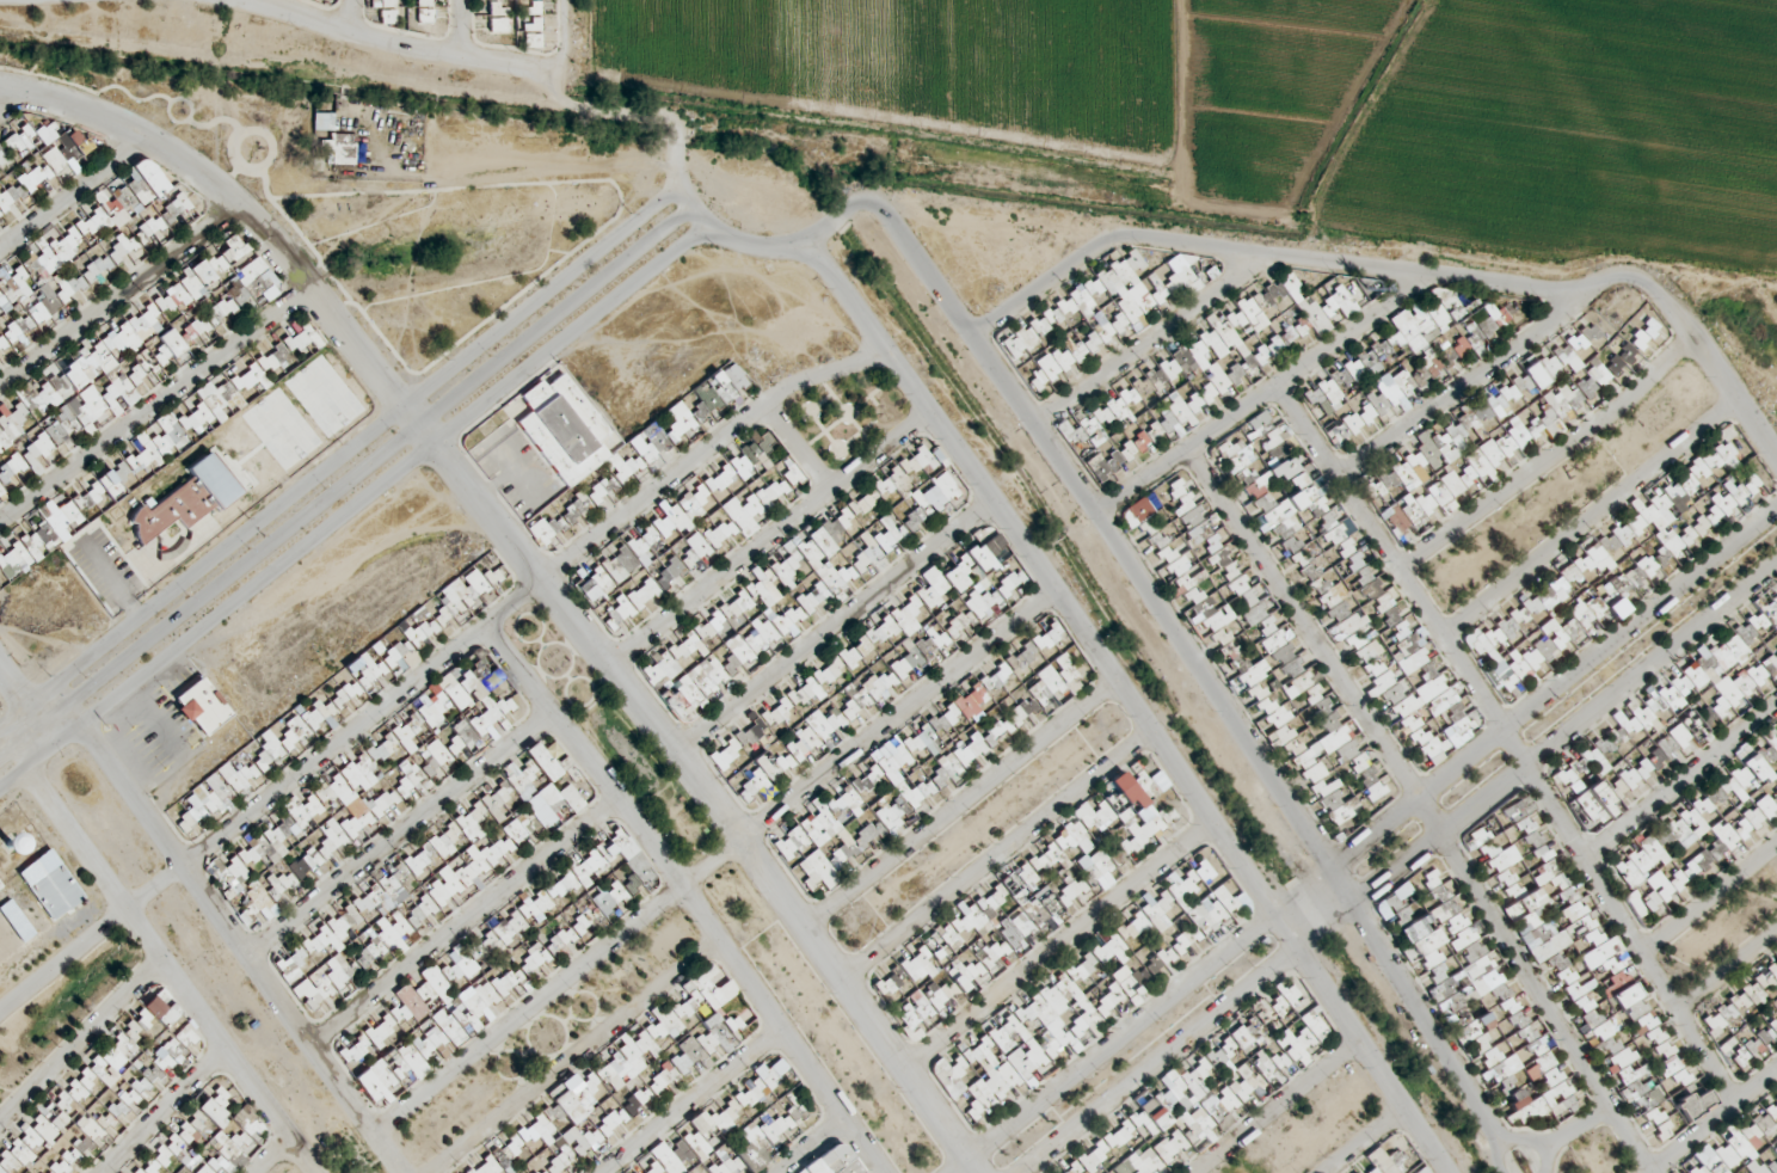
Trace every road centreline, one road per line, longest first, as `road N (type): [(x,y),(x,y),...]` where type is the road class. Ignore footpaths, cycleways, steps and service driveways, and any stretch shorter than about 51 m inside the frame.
road 1 (residential): [(859,205),(874,207),(973,336),(1507,1147)]
road 2 (residential): [(804,246),(991,498),(1446,1172)]
road 3 (residential): [(0,1014),(763,405),(885,354)]
road 4 (tertiary): [(1776,510),(956,1172)]
road 5 (tertiary): [(1021,1172),(1776,565)]
road 6 (tertiary): [(973,1172),(611,663),(419,426)]
road 7 (residential): [(682,185),(0,734)]
road 8 (residential): [(1056,592),(374,1135)]
road 9 (residential): [(1186,453),(1444,829),(1652,1172)]
road 10 (residential): [(1277,387),(1738,1100)]
road 11 (residential): [(488,626),(883,1172)]
road 12 (residential): [(1588,293),(1125,235),(1099,240)]
road 13 (residential): [(1434,275),(1096,520)]
road 14 (residential): [(677,755),(991,498)]
road 15 (residential): [(928,414),(611,663)]
road 16 (residential): [(803,929),(1117,683)]
road 17 (residential): [(1148,732),(841,983)]
road 18 (residential): [(904,1073),(1210,824)]
road 19 (residential): [(1695,334),(1612,413),(1398,570)]
road 20 (residential): [(1443,635),(1740,400)]
road 21 (residential): [(693,210),(419,426)]
road 22 (residential): [(434,442),(706,226)]
road 23 (residential): [(241,0),(351,35),(558,75)]
road 24 (residential): [(1336,478),(1588,293)]
road 25 (residential): [(1034,426),(1267,253)]
road 26 (residential): [(678,125),(685,197),(697,219),(727,240),(768,251),(804,246),(859,205)]
road 27 (residential): [(1588,293),(1618,280),(1641,283),(1695,334),(1776,455)]
road 28 (residential): [(1584,856),(1776,702)]
road 29 (residential): [(605,1172),(781,1032)]
road 30 (residential): [(1198,1172),(1360,1039)]
road 31 (residential): [(1776,843),(1642,950)]
road 32 (residential): [(1652,1172),(1776,1069)]
road 33 (residential): [(1099,240),(973,336)]
road 34 (residential): [(558,75),(554,92),(565,102),(663,116),(678,125)]
road 35 (residential): [(1680,1012),(1776,931)]

